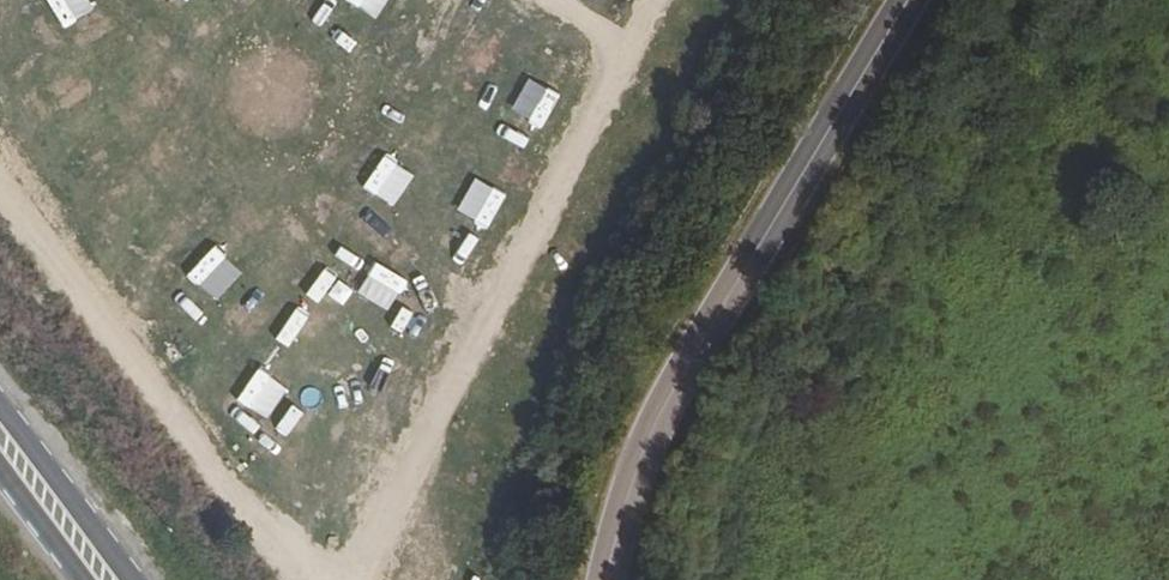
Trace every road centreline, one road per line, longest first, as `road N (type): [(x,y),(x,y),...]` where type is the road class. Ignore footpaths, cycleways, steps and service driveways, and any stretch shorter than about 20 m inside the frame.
road 1 (unclassified): [(907,0),(666,401),(636,470),(605,579)]
road 2 (track): [(658,0),(366,568)]
road 3 (track): [(310,579),(0,186)]
road 4 (primary): [(0,443),(104,579)]

